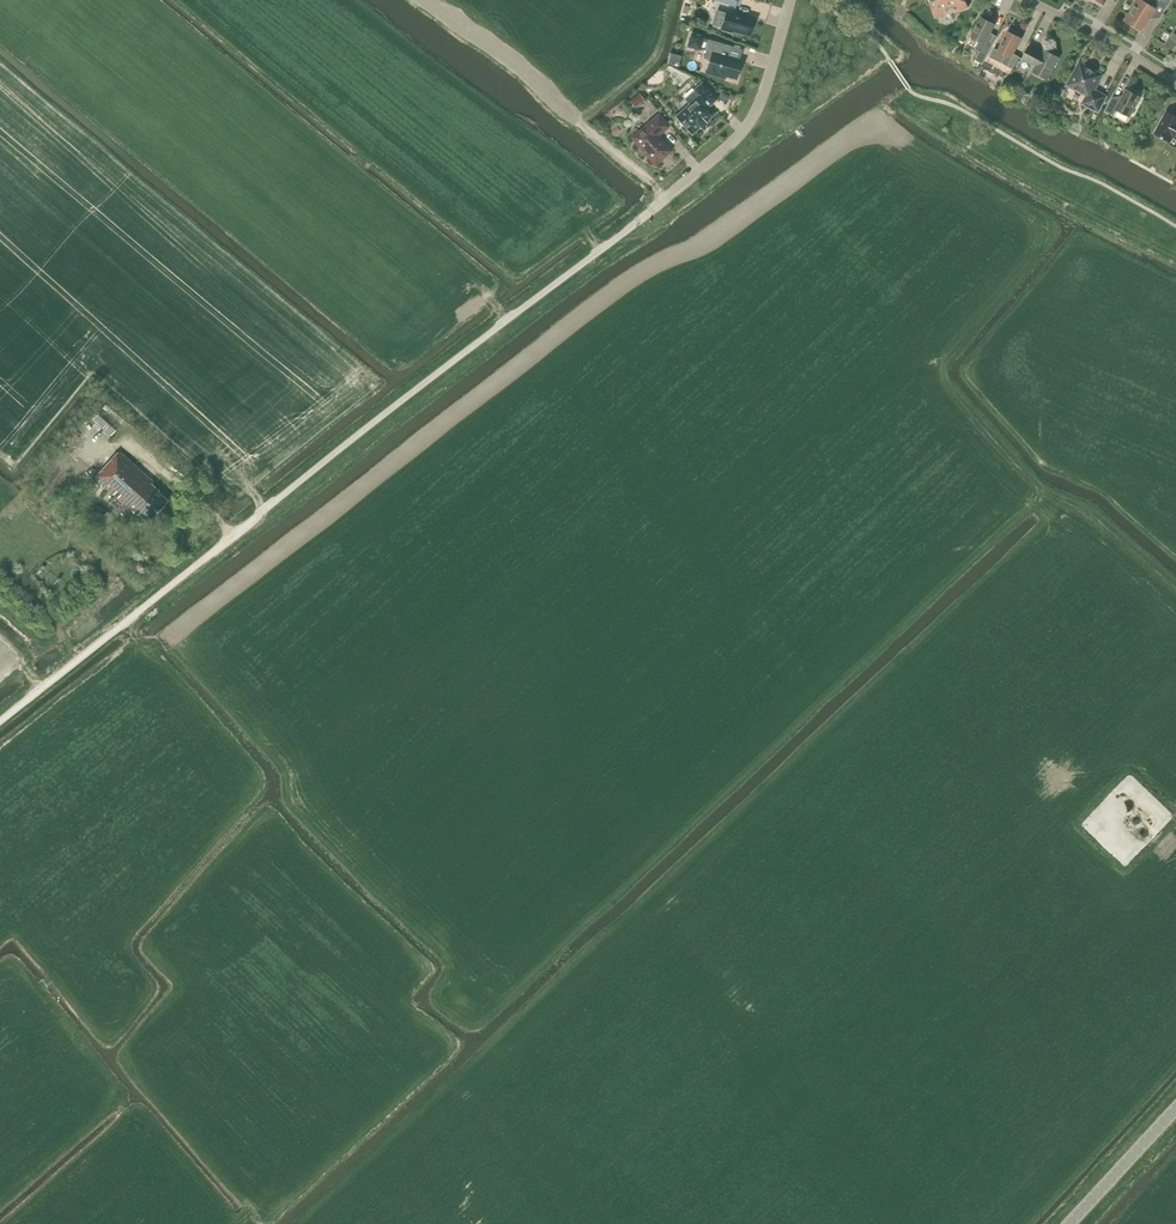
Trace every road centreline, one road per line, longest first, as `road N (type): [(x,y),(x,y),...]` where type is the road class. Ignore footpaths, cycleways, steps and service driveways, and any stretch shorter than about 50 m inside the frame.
road 1 (unclassified): [(0,722),(730,145),(763,95),(793,0)]
road 2 (residential): [(1175,84),(1027,0)]
road 3 (tertiary): [(1070,1223),(1175,1110)]

